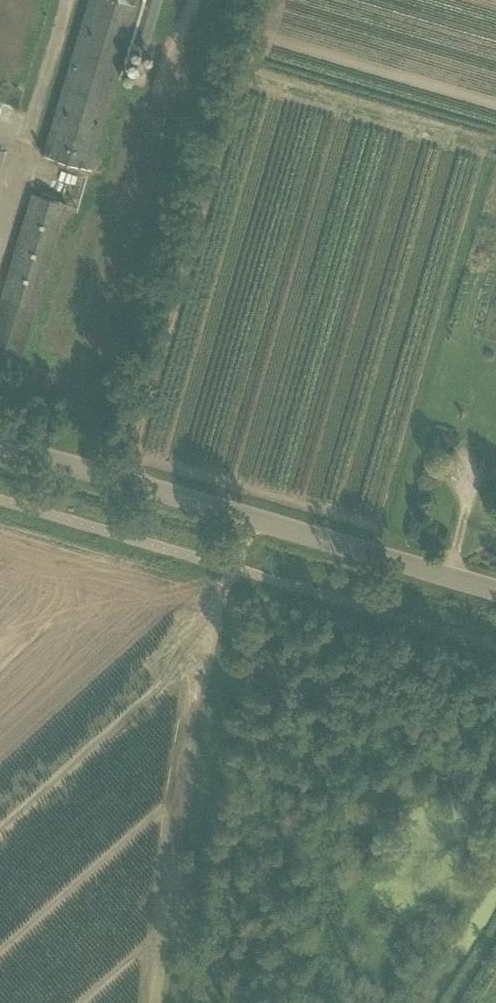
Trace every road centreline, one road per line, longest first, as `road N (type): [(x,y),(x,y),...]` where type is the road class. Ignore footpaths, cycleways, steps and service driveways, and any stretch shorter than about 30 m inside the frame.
road 1 (unclassified): [(495,592),(0,448)]

